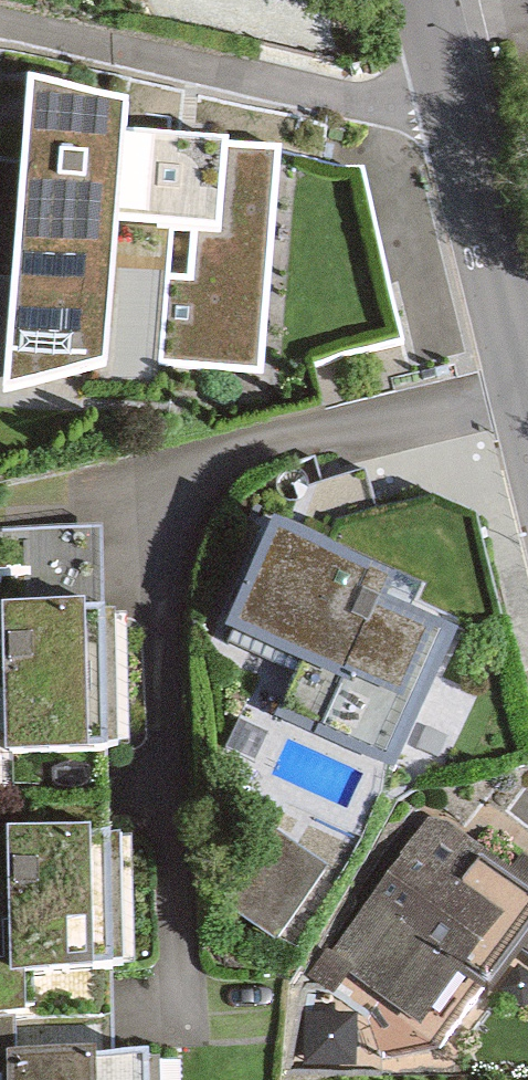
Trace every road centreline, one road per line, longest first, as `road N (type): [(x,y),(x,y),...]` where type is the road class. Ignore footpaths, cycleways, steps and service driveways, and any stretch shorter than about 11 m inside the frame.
road 1 (residential): [(182,1022),(164,549),(174,497),(205,468),(520,385)]
road 2 (residential): [(447,90),(399,104),(0,18)]
road 3 (tertiary): [(447,90),(520,385)]

